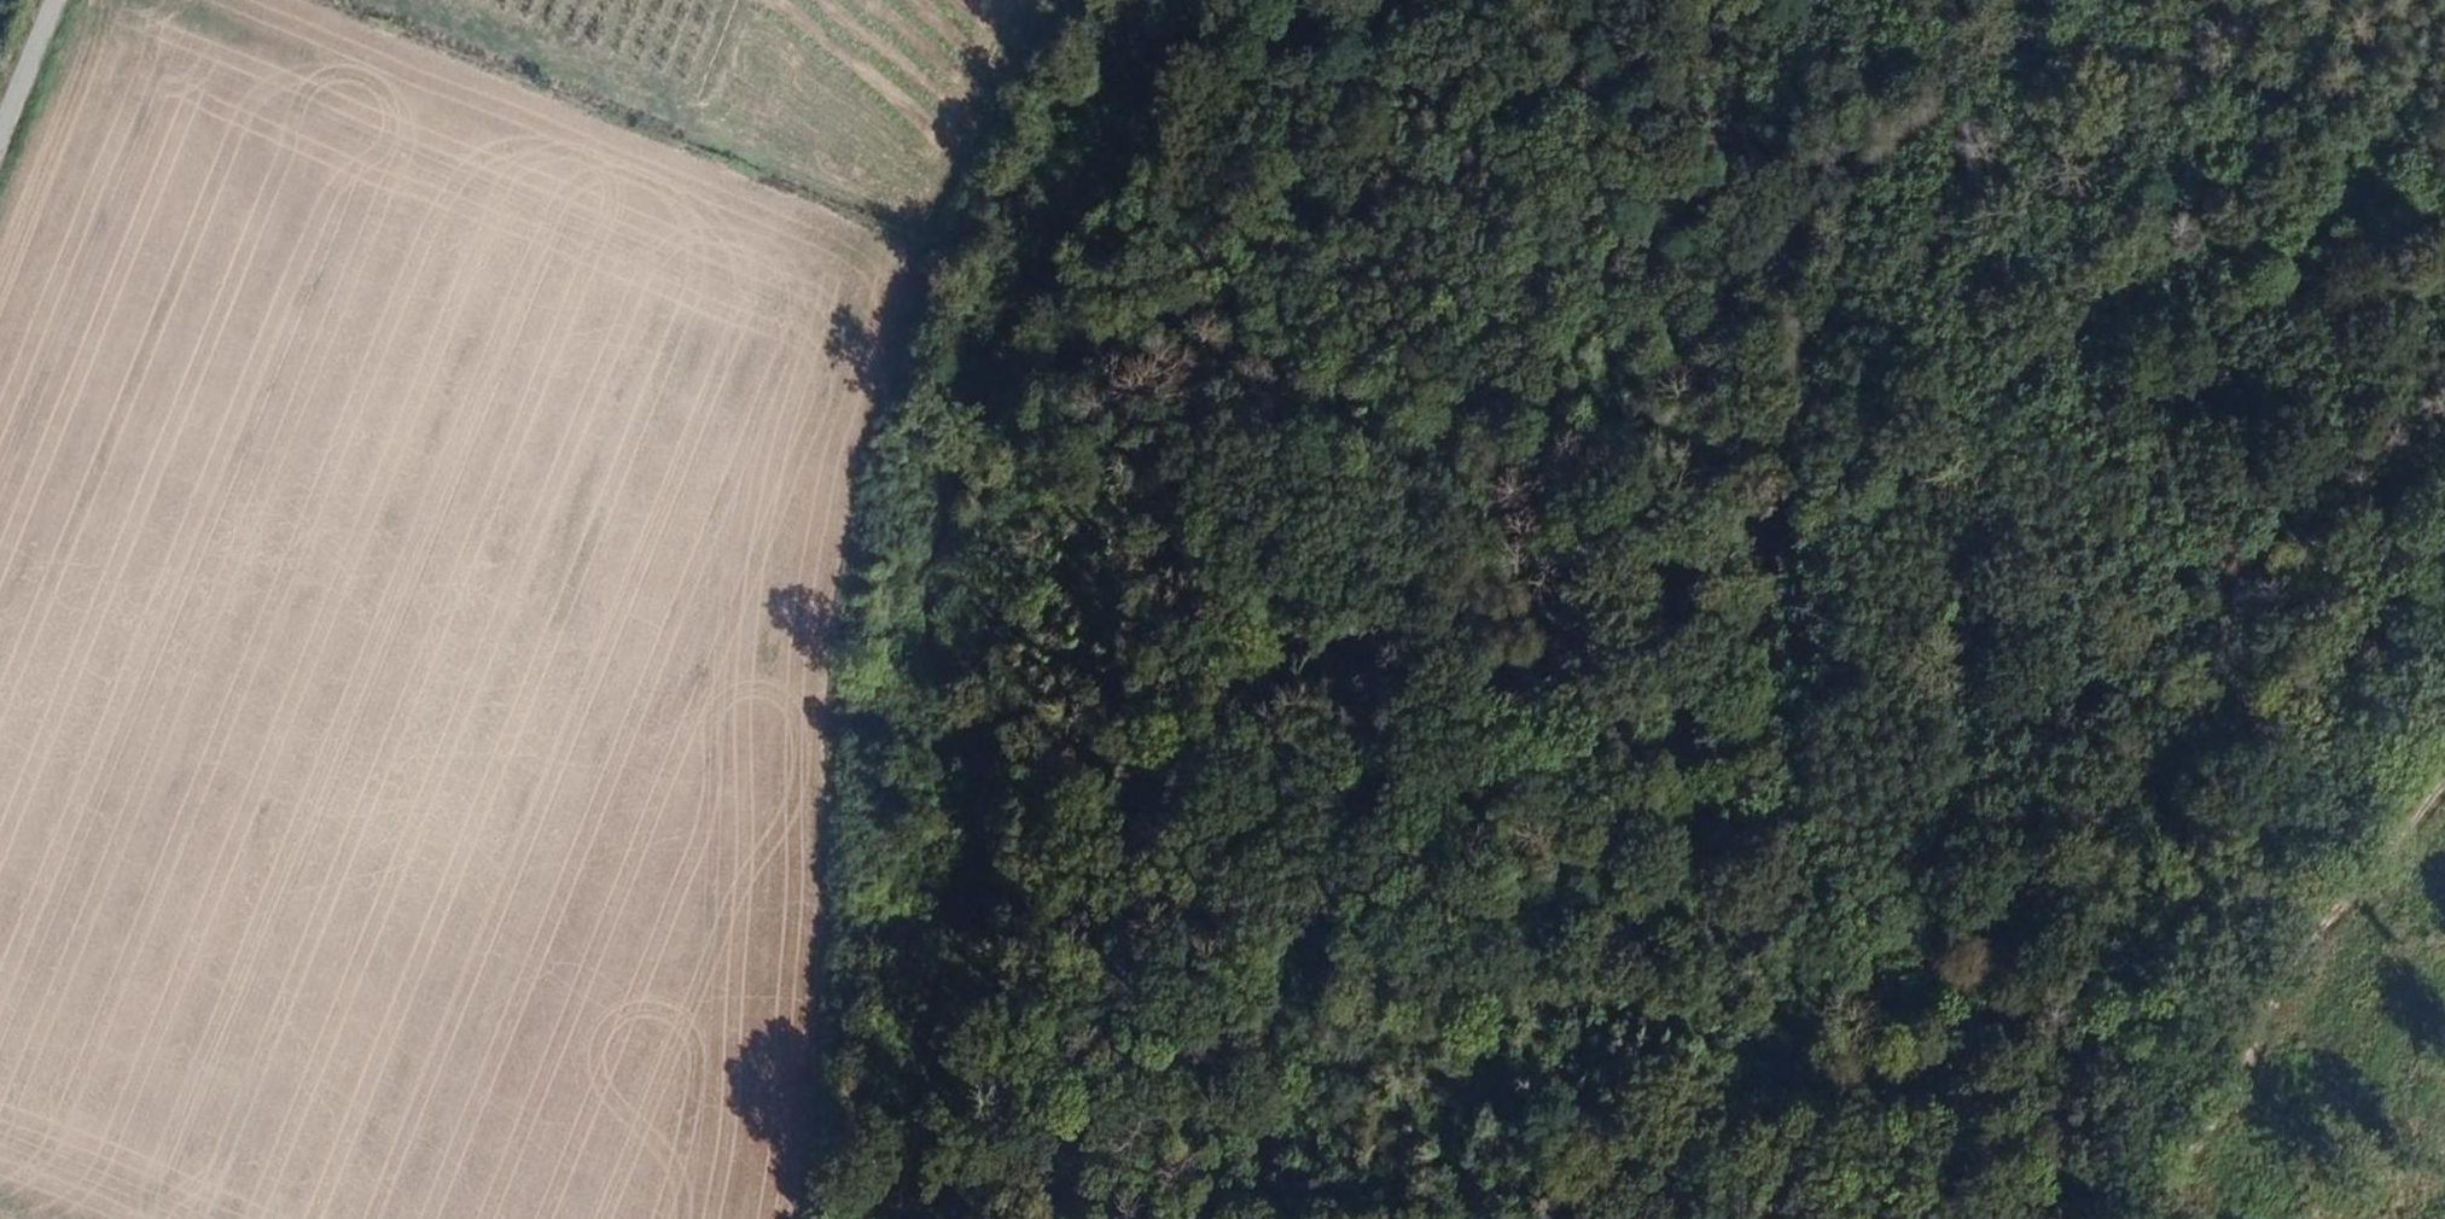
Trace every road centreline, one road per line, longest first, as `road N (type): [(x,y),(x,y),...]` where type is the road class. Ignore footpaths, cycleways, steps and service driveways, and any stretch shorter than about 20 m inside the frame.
road 1 (track): [(2197,1218),(2168,1207),(2314,913),(2444,788)]
road 2 (unclassified): [(0,160),(67,0)]

